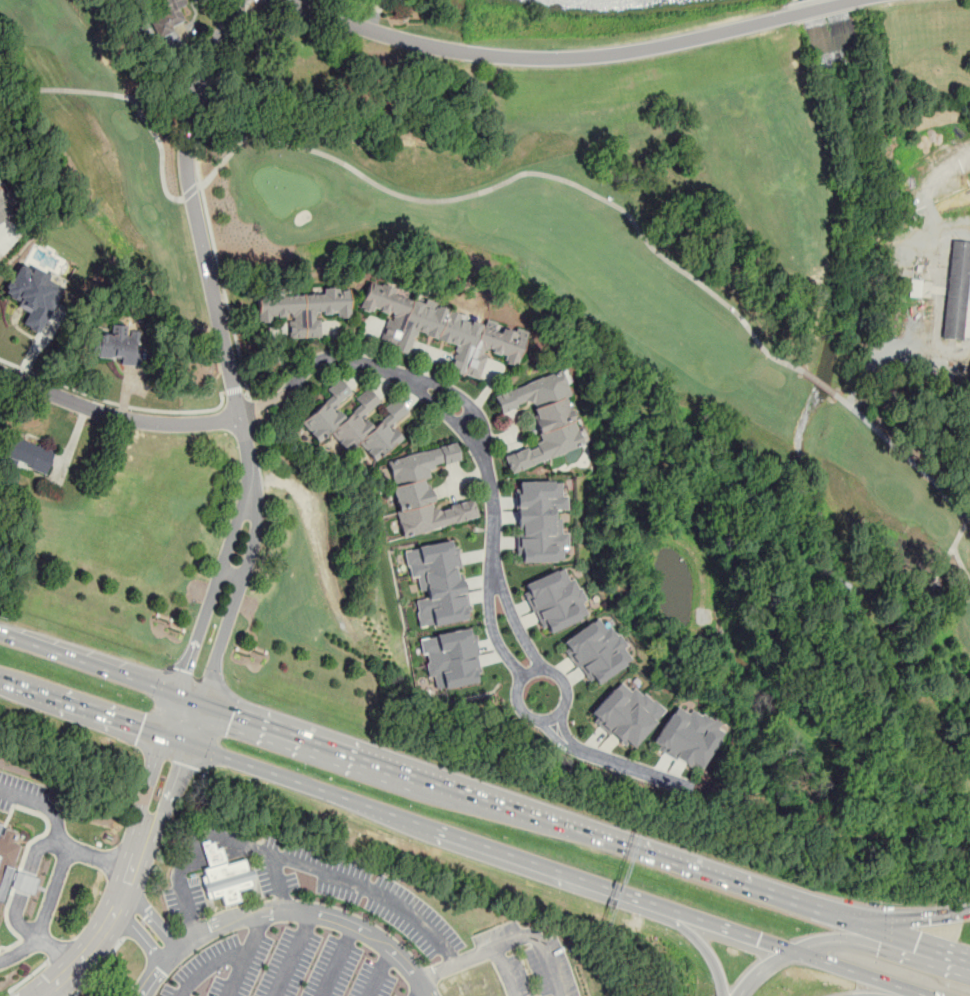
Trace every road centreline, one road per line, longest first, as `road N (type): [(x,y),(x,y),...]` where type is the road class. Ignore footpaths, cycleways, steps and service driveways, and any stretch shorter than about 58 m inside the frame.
road 1 (residential): [(241,420),(278,407),(297,378),(325,359),(377,367),(461,411),(478,436),(491,485),(492,569),(503,626),(555,725),(578,750),(691,788)]
road 2 (residential): [(280,0),(400,40),(538,59),(645,49),(853,0)]
road 3 (residential): [(251,483),(186,160),(198,89),(236,0)]
road 4 (trunk): [(577,830),(202,702)]
road 5 (residential): [(187,745),(257,530),(251,483)]
road 6 (trunk): [(430,827),(676,911)]
road 7 (trunk): [(187,745),(430,827)]
road 8 (residential): [(241,420),(178,425),(115,417),(0,373)]
road 9 (residential): [(251,483),(177,694)]
road 10 (trunk): [(857,920),(654,852)]
road 11 (trunk): [(202,702),(0,634)]
road 12 (trunk): [(0,681),(187,745)]
road 13 (residential): [(144,836),(106,923),(41,995)]
road 14 (trunk): [(969,960),(844,941),(795,951)]
road 15 (residential): [(177,694),(142,808),(144,836)]
road 16 (trunk): [(795,951),(917,995)]
road 17 (trunk): [(676,911),(795,951)]

